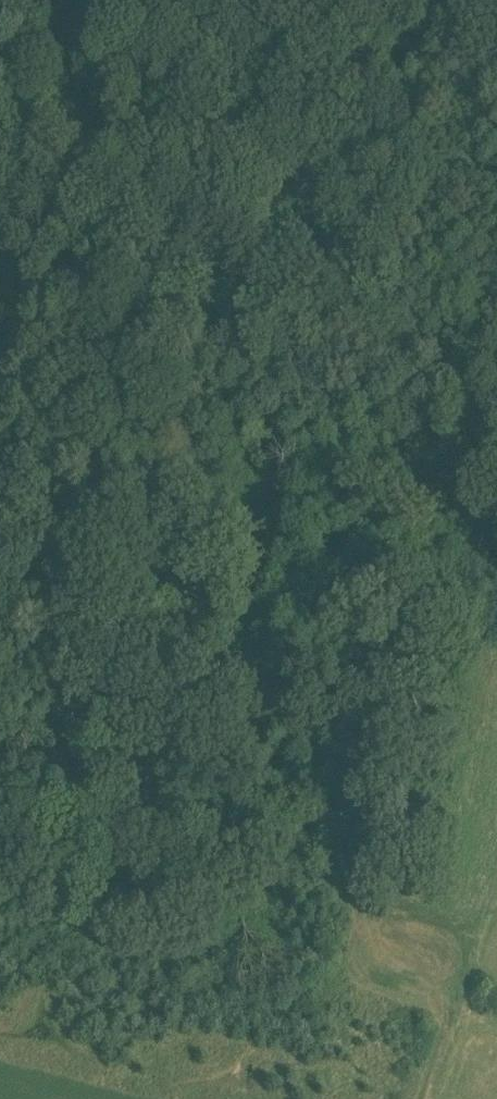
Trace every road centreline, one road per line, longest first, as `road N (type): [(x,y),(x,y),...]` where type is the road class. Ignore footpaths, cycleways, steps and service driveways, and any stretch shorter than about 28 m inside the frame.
road 1 (track): [(492,934),(221,848),(0,796)]
road 2 (track): [(30,303),(157,337),(462,368),(496,384)]
road 3 (track): [(431,1098),(496,919)]
road 4 (track): [(30,303),(31,366),(0,461)]

